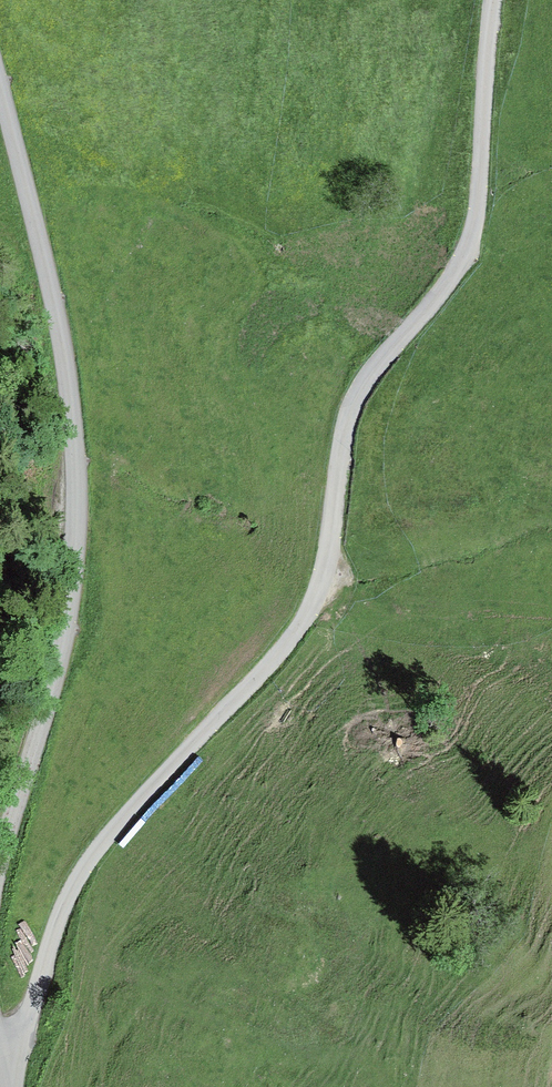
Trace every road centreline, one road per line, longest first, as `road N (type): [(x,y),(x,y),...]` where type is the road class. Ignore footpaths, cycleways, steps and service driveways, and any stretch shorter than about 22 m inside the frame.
road 1 (unclassified): [(495,0),(472,246),(351,400),(319,591),(298,631),(121,821),(82,872),(4,1074)]
road 2 (unclassified): [(0,850),(66,635),(81,495),(36,215),(0,92)]

